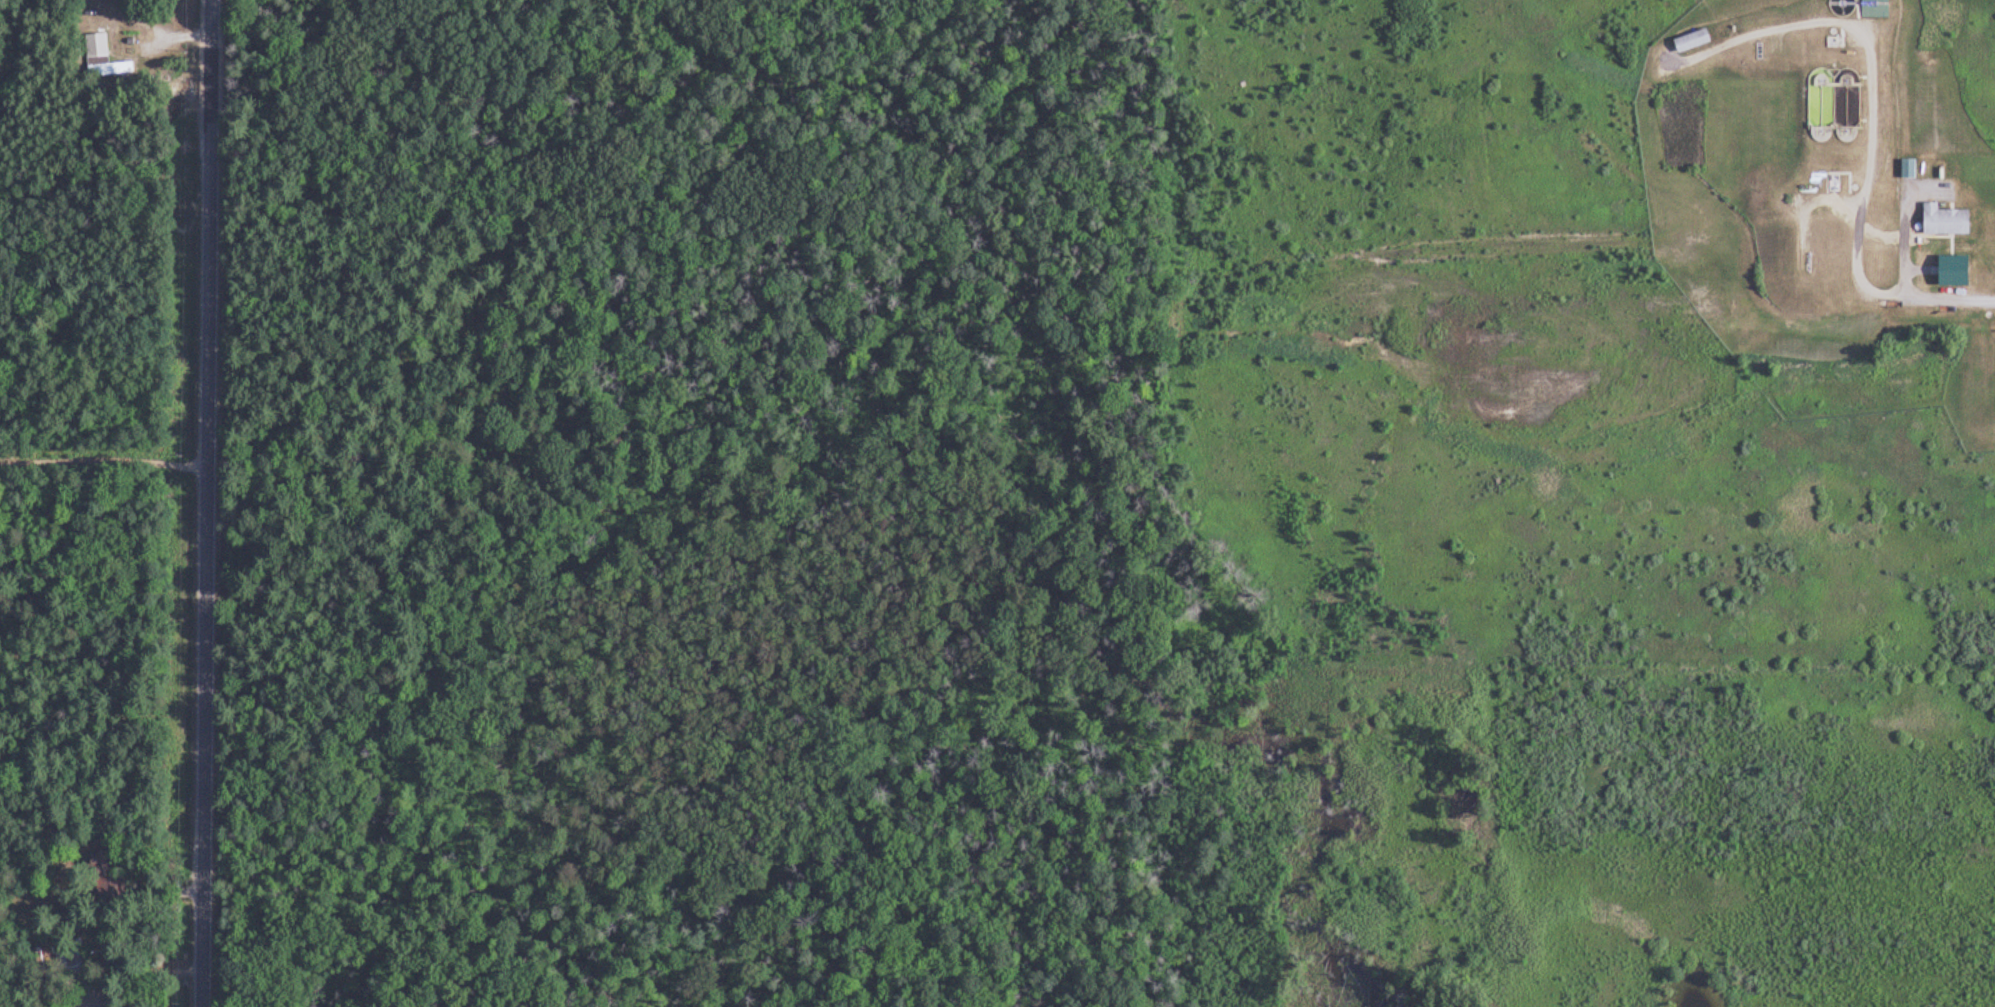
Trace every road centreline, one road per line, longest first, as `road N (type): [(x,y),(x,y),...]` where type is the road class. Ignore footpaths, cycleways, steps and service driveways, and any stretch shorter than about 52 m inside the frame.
road 1 (residential): [(203,1006),(213,0)]
road 2 (residential): [(0,463),(210,468)]

